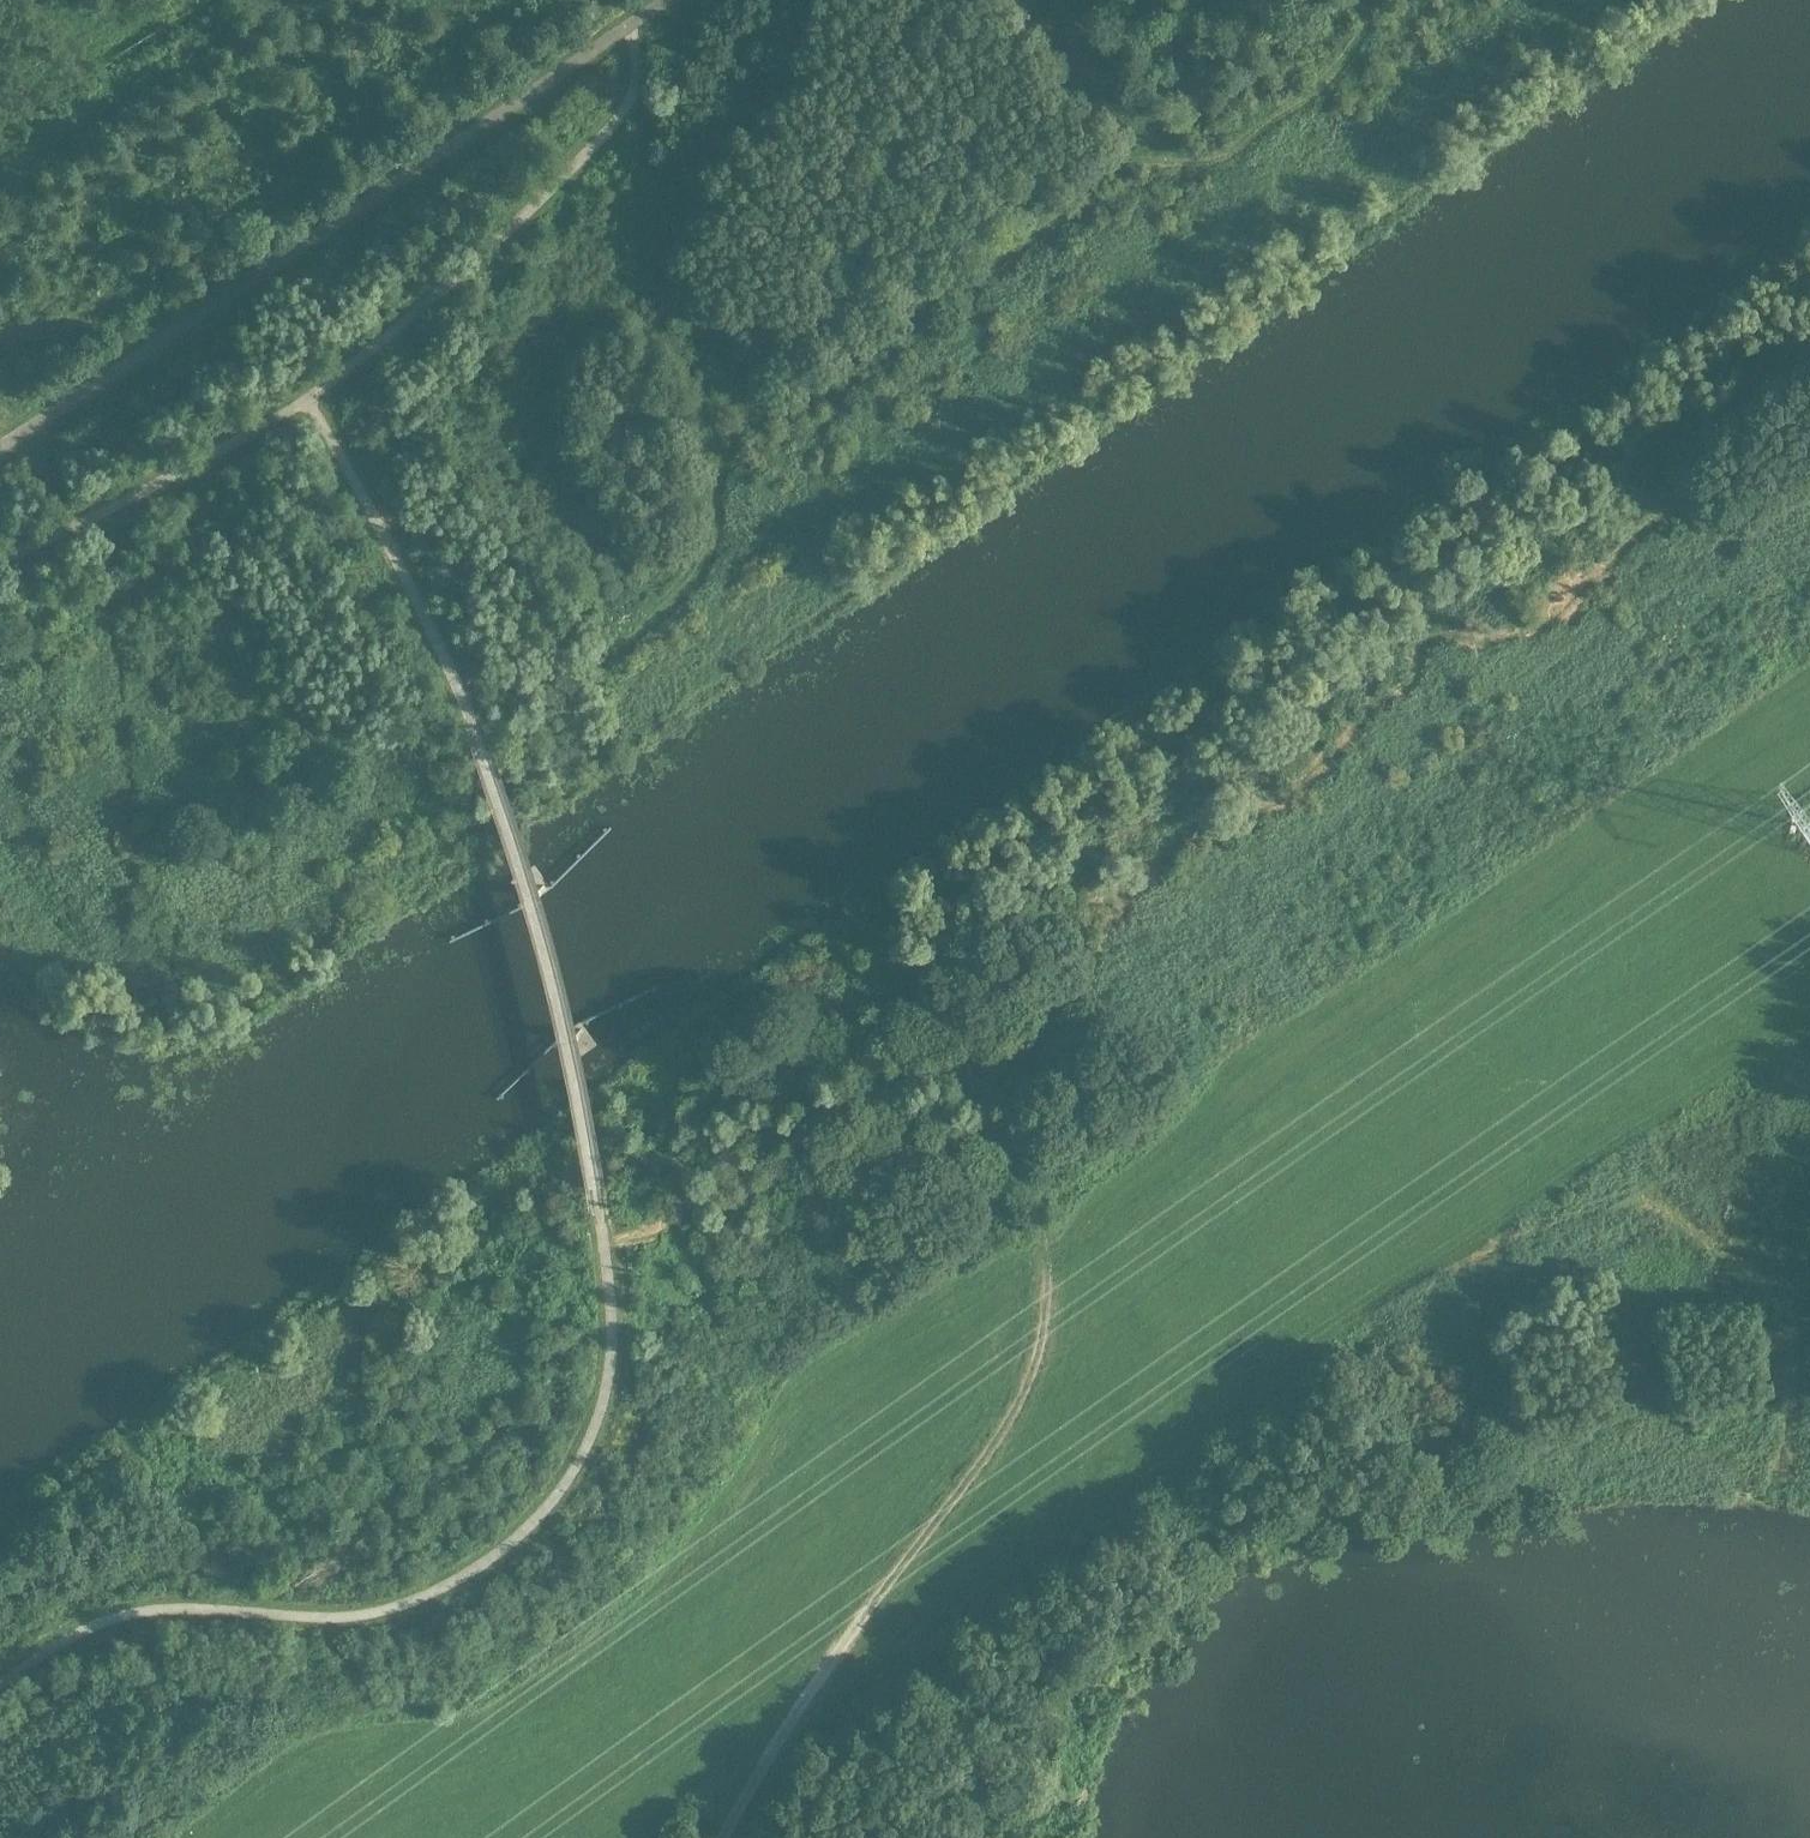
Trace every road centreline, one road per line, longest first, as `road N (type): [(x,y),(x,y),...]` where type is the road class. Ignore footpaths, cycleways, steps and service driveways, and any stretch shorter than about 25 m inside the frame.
road 1 (track): [(811,1690),(1437,1263),(1625,1203),(1674,1207),(1795,1304),(1793,1401),(1781,1439)]
road 2 (track): [(724,1837),(811,1690),(1020,1398),(1036,1359),(1046,1279)]

